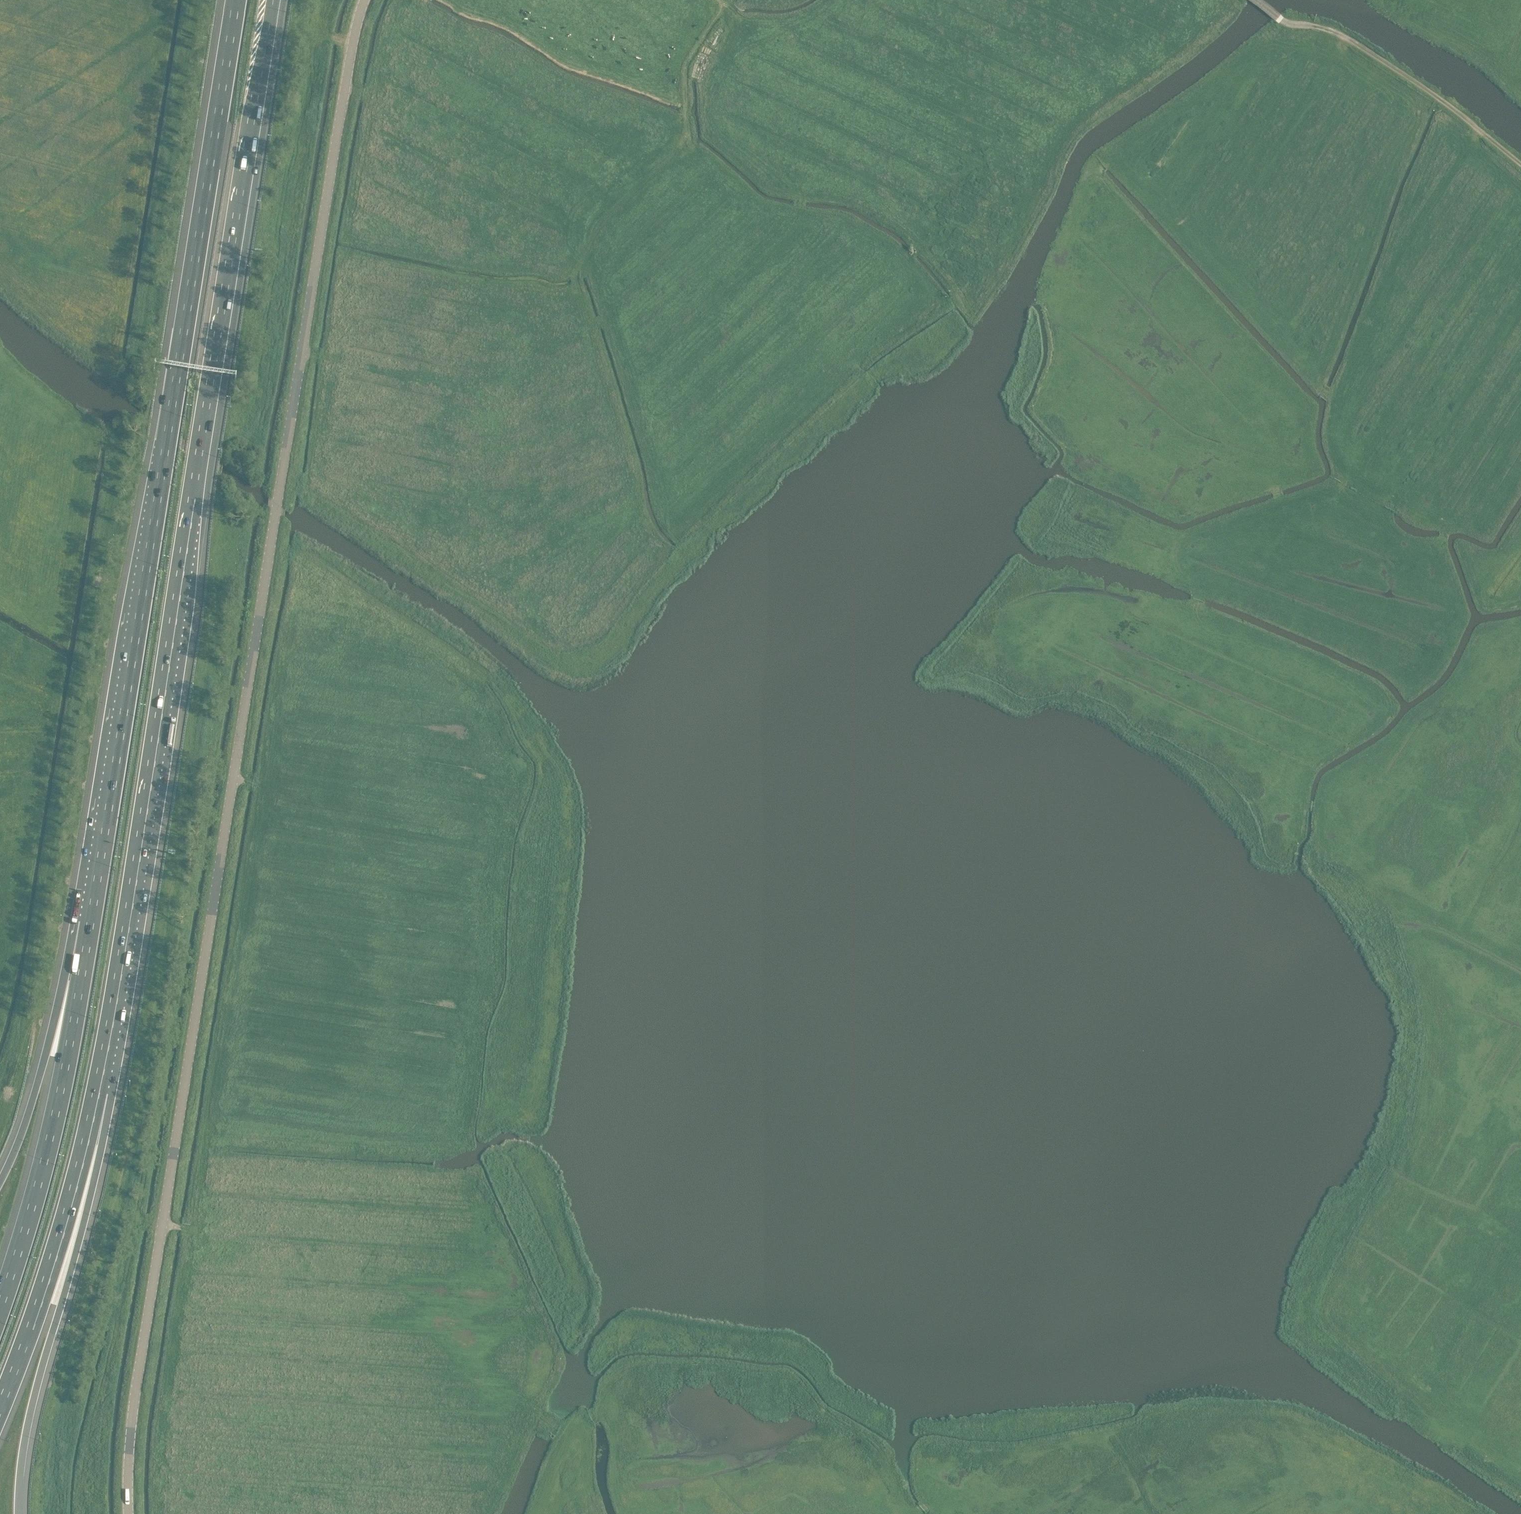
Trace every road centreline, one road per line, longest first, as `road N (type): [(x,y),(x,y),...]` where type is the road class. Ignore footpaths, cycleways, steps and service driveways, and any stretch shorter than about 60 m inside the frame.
road 1 (unclassified): [(128,1513),(130,1443),(190,1045),(366,0)]
road 2 (motorway): [(96,1092),(273,0)]
road 3 (motorway): [(236,0),(87,923)]
road 4 (motorway): [(18,1513),(24,1433),(99,1158),(96,1092)]
road 5 (motorway): [(87,923),(38,1187),(0,1308)]
road 6 (motorway): [(0,1406),(72,1193),(96,1092)]
road 7 (track): [(1520,165),(1346,36),(1278,17)]
road 8 (motorway): [(87,923),(0,1180)]
road 9 (track): [(575,286),(599,227),(680,144)]
road 10 (track): [(718,0),(722,8),(686,66),(689,131),(680,144)]

